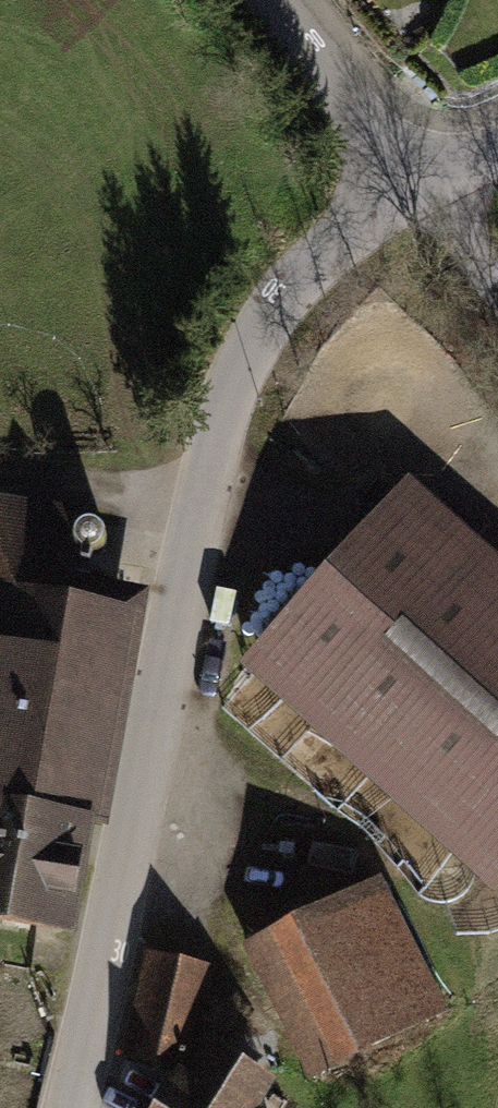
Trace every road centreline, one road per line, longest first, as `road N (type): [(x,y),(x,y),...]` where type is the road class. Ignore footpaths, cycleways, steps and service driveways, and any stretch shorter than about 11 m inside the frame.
road 1 (residential): [(73,1107),(226,451),(286,302),(341,233),(415,182)]
road 2 (residential): [(415,182),(370,97),(286,0)]

